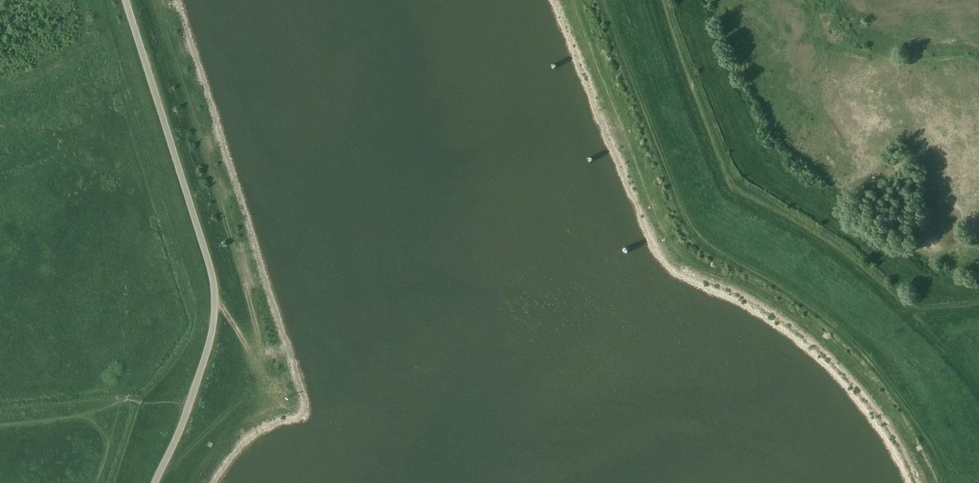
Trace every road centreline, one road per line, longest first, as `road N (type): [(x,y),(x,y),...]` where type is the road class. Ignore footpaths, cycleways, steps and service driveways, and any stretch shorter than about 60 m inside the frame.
road 1 (unclassified): [(125,0),(215,293),(208,349),(155,482)]

